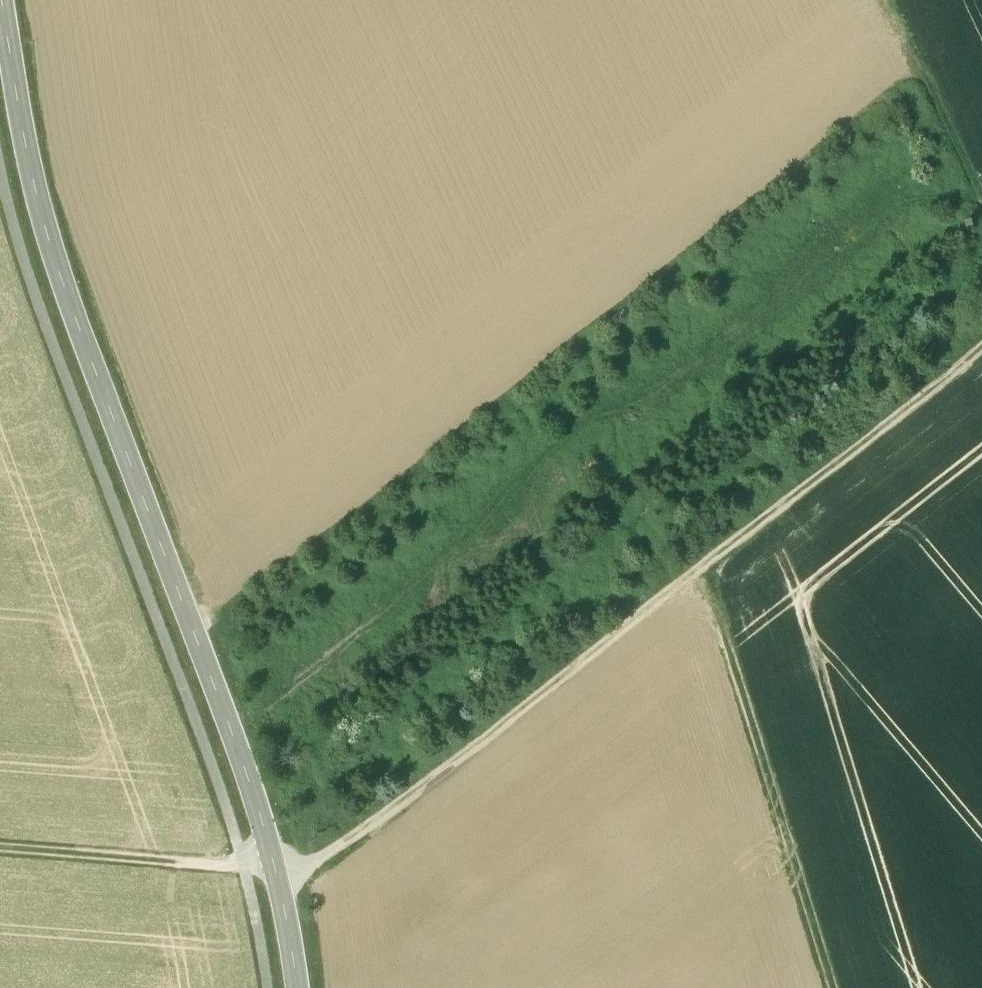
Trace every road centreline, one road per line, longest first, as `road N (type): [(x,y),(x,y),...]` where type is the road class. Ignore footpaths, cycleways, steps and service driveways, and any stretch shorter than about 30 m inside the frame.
road 1 (track): [(981,373),(360,857),(284,884),(0,864)]
road 2 (tertiary): [(295,987),(274,813),(88,319),(52,201),(17,0)]
road 3 (track): [(271,987),(255,855),(60,330),(25,218),(0,84)]
road 4 (track): [(707,587),(833,987)]
road 5 (track): [(887,0),(981,204)]

